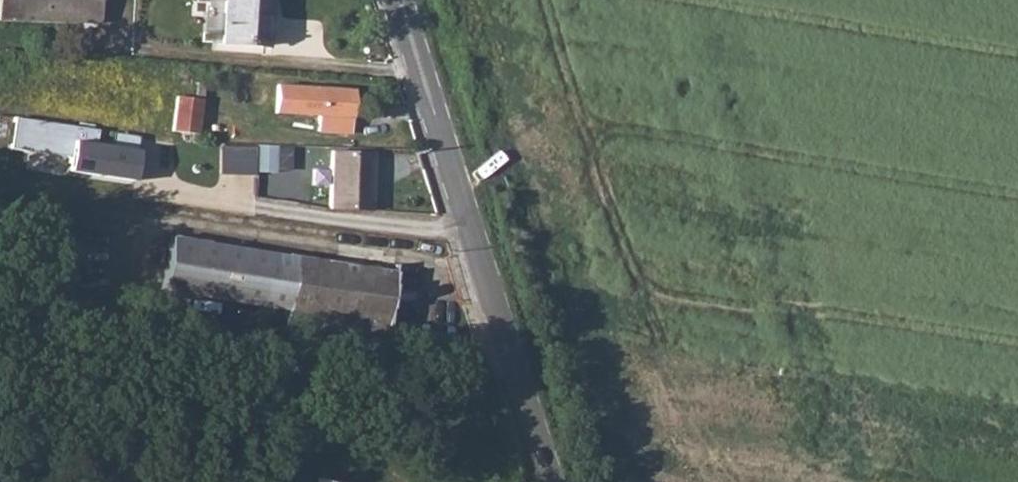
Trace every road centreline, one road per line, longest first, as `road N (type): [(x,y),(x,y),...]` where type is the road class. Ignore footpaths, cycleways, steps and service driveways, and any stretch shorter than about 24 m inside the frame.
road 1 (tertiary): [(551,481),(400,0)]

